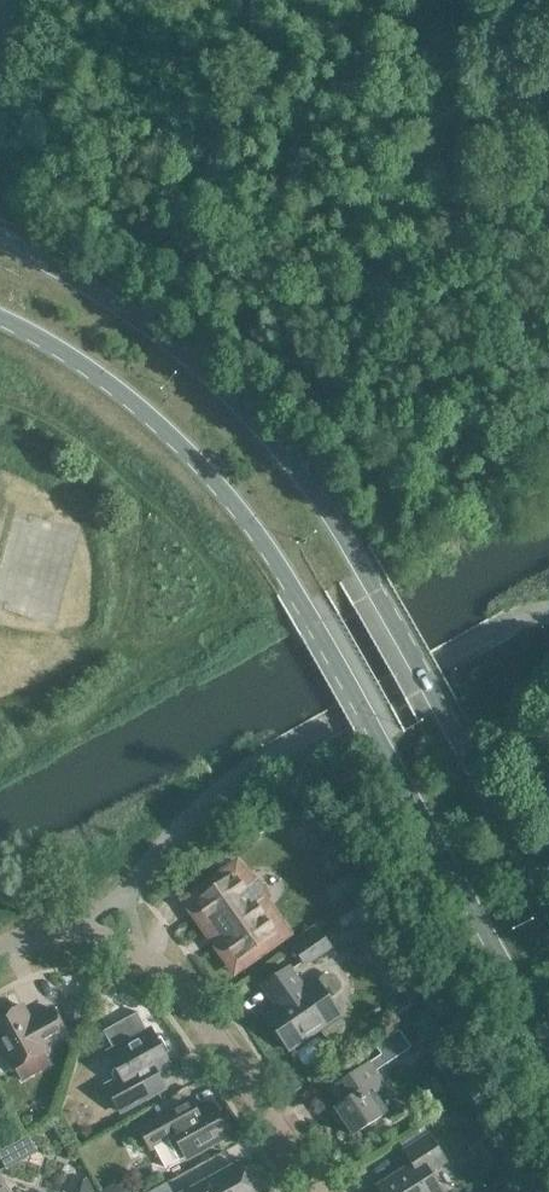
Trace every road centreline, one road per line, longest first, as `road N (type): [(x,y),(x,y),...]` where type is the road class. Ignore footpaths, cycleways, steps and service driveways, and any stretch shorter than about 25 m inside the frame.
road 1 (secondary): [(0,317),(141,407),(252,527),(548,1052)]
road 2 (secondary): [(548,906),(350,551),(277,448),(155,330),(0,240)]
road 3 (residential): [(313,1191),(199,1014),(148,959),(64,937),(0,952)]

